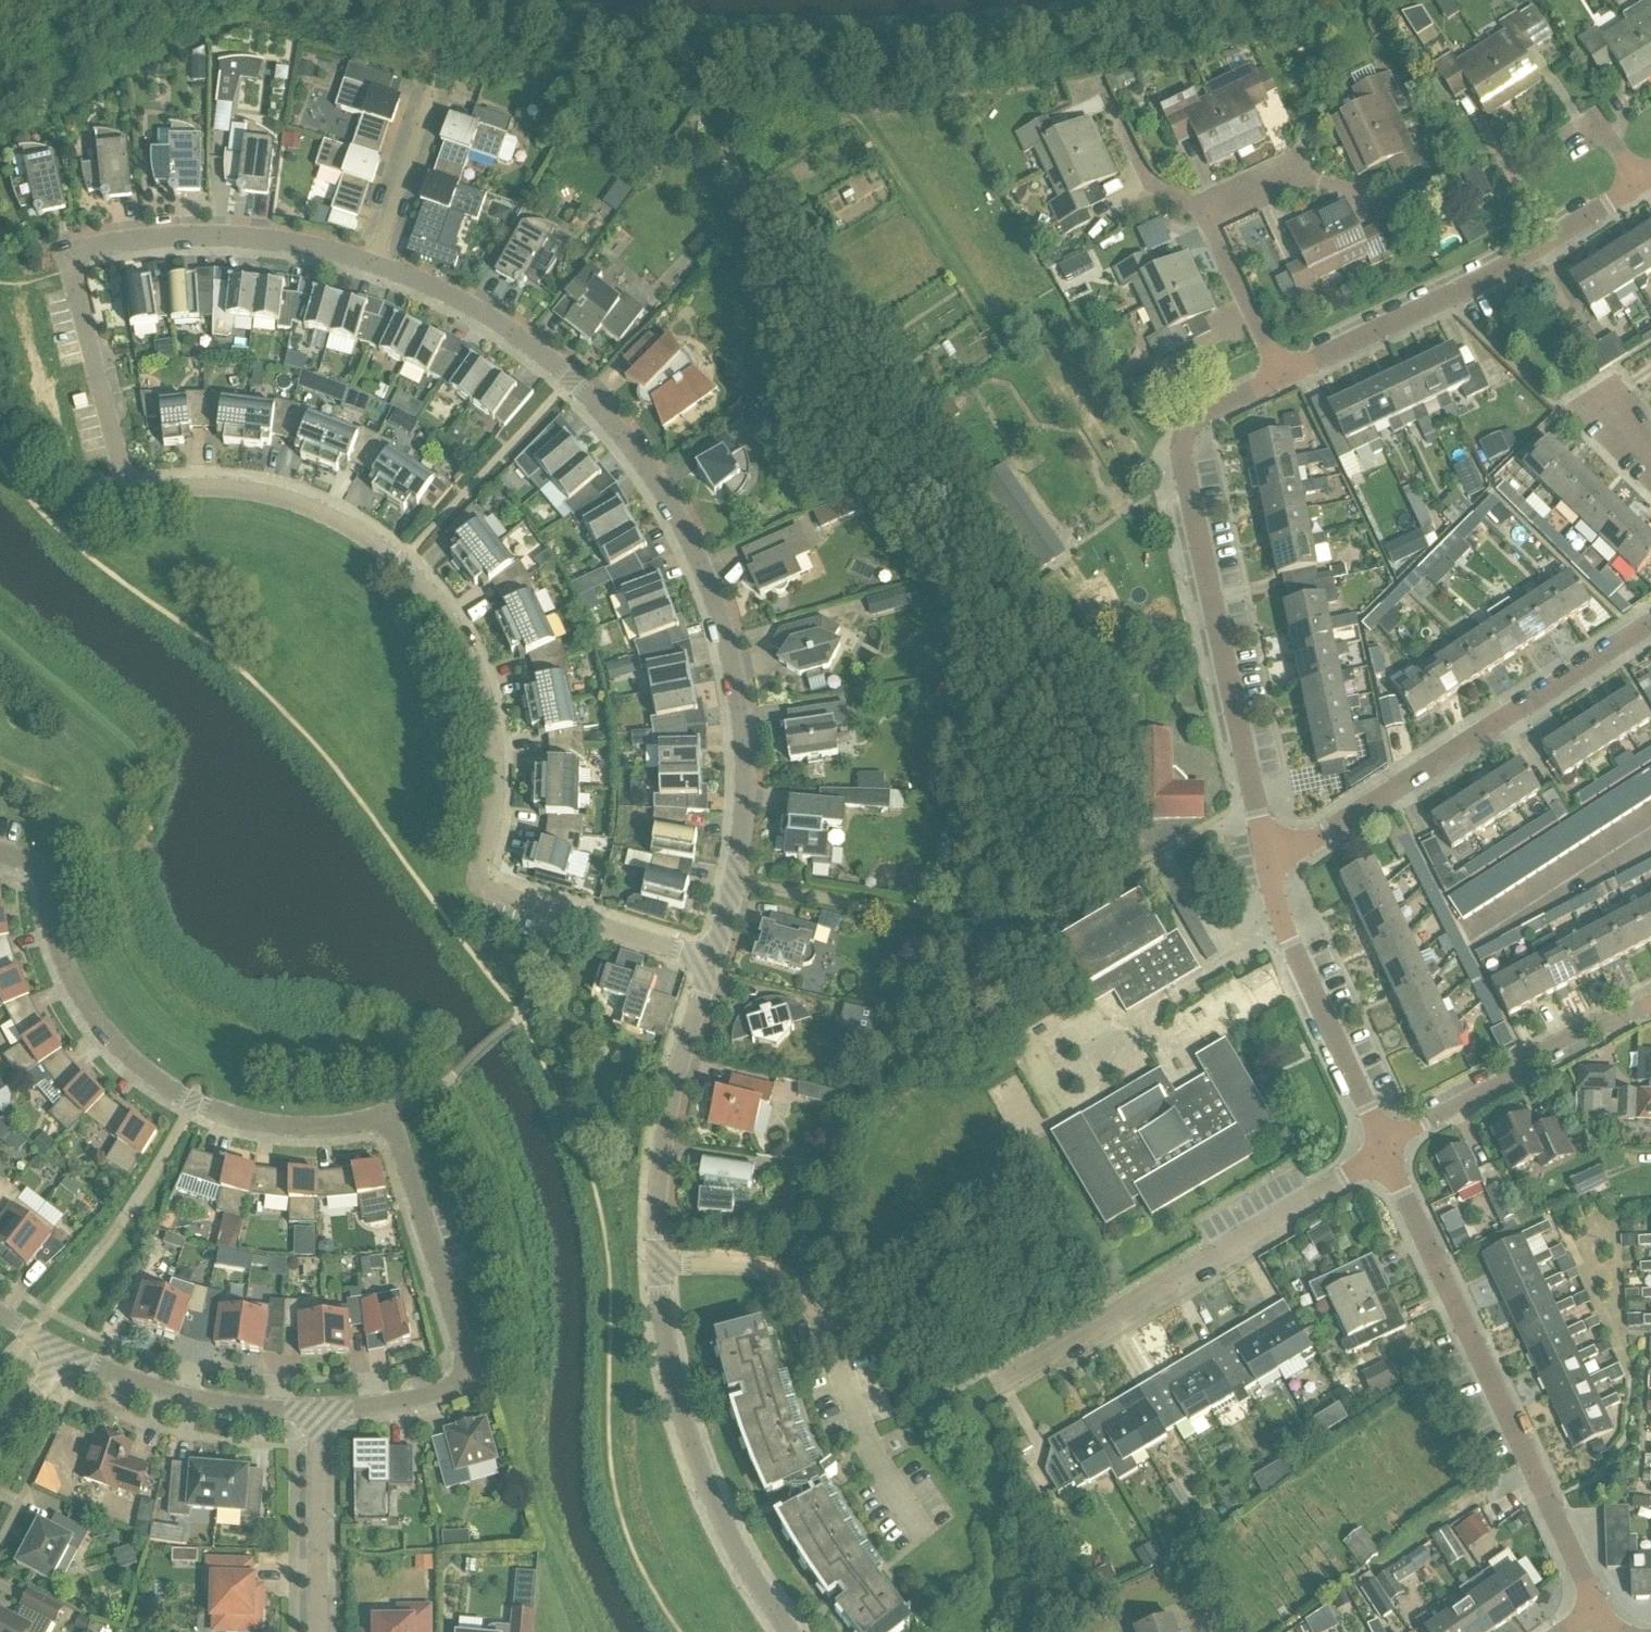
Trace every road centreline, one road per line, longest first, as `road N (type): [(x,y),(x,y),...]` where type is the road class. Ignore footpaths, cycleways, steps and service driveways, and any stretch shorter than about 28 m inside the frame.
road 1 (residential): [(712,962),(486,886),(499,834),(499,772),(489,700),(460,629),(400,566),(332,519),(257,495),(126,486),(74,264)]
road 2 (residential): [(327,1411),(467,1391),(384,1117),(266,1131),(198,1111),(135,1073),(99,1035),(68,983),(43,866),(0,854)]
road 3 (residential): [(712,962),(747,835),(746,740),(729,643),(678,515),(633,448),(571,383),(482,315),(381,270)]
road 4 (residential): [(1274,865),(1181,453),(1198,418),(1282,380)]
road 5 (residential): [(1597,1610),(1383,1150)]
road 6 (residential): [(988,1387),(1383,1150)]
road 7 (residential): [(1274,865),(1650,626)]
road 8 (residential): [(661,1266),(779,1274),(800,1294),(894,1488),(927,1535)]
road 9 (residential): [(1282,380),(1481,283),(1640,186)]
road 10 (residential): [(790,1631),(728,1530),(704,1473),(685,1420),(661,1266)]
road 11 (residential): [(381,270),(274,242),(163,240),(96,252),(74,264)]
road 12 (residential): [(661,1266),(660,1191),(679,1071),(712,962)]
road 13 (residential): [(1383,1150),(1272,895),(1274,865)]
road 14 (residential): [(1383,1150),(1650,1007)]
road 15 (residential): [(74,1361),(194,1395),(327,1411)]
road 16 (residential): [(324,1631),(327,1411)]
road 17 (residential): [(381,270),(442,95)]
road 18 (residential): [(1282,380),(1205,217)]
road 19 (residential): [(1205,217),(1161,190),(1112,108)]

